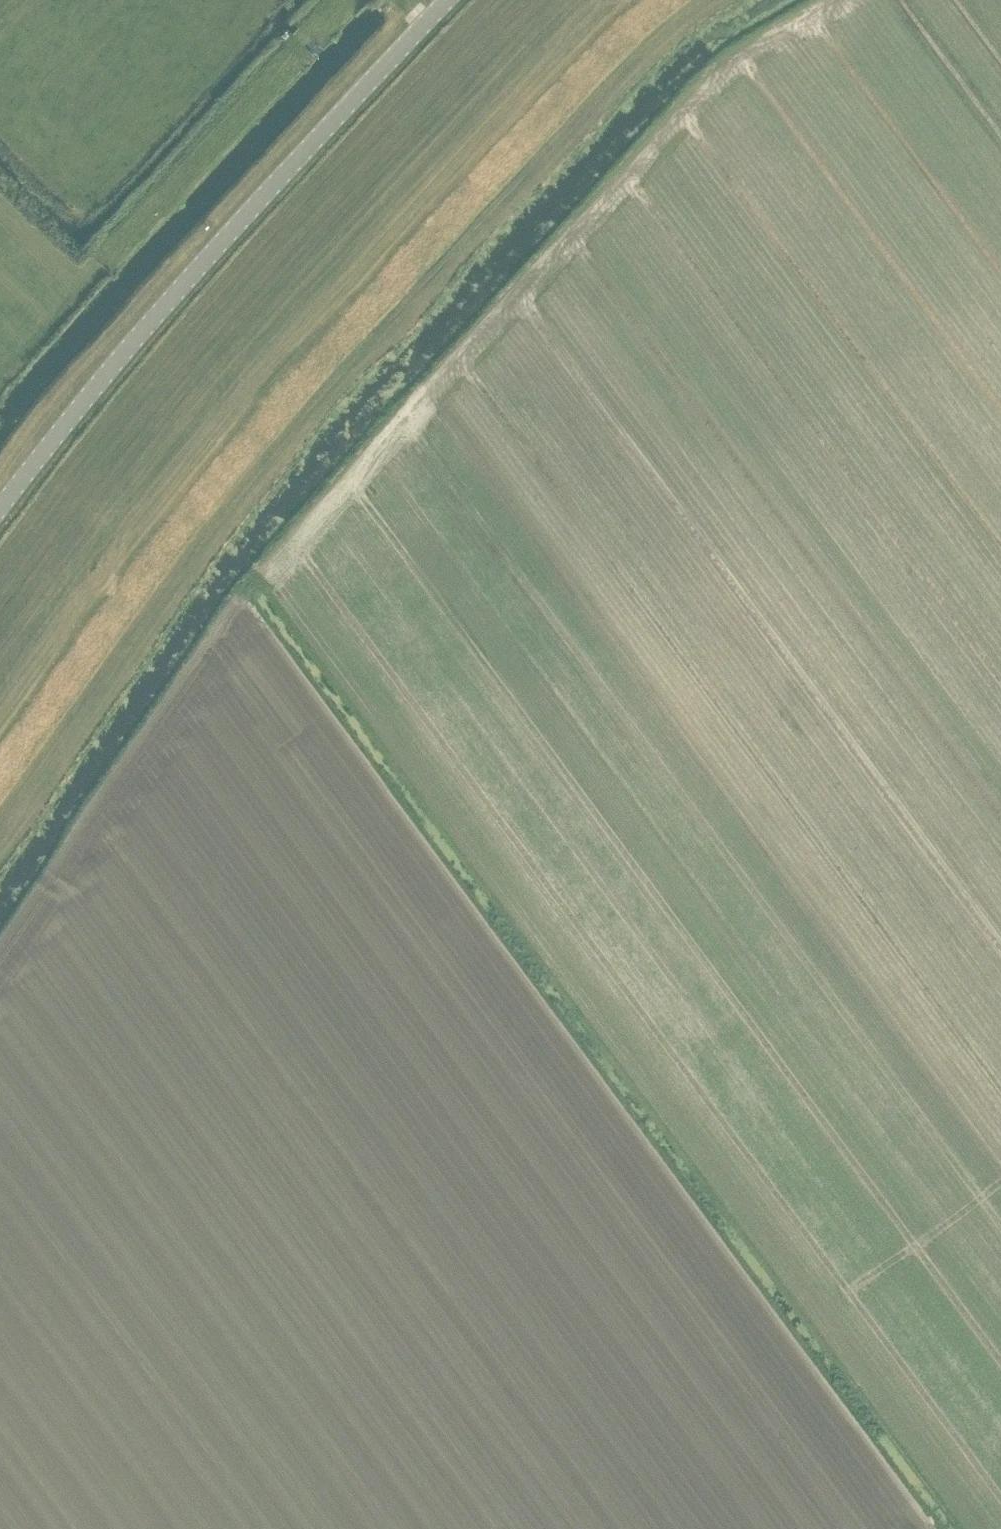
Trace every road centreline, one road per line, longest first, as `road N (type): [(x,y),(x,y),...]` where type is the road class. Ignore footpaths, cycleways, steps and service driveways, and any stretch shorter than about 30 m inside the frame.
road 1 (unclassified): [(0,513),(242,222),(450,0)]

